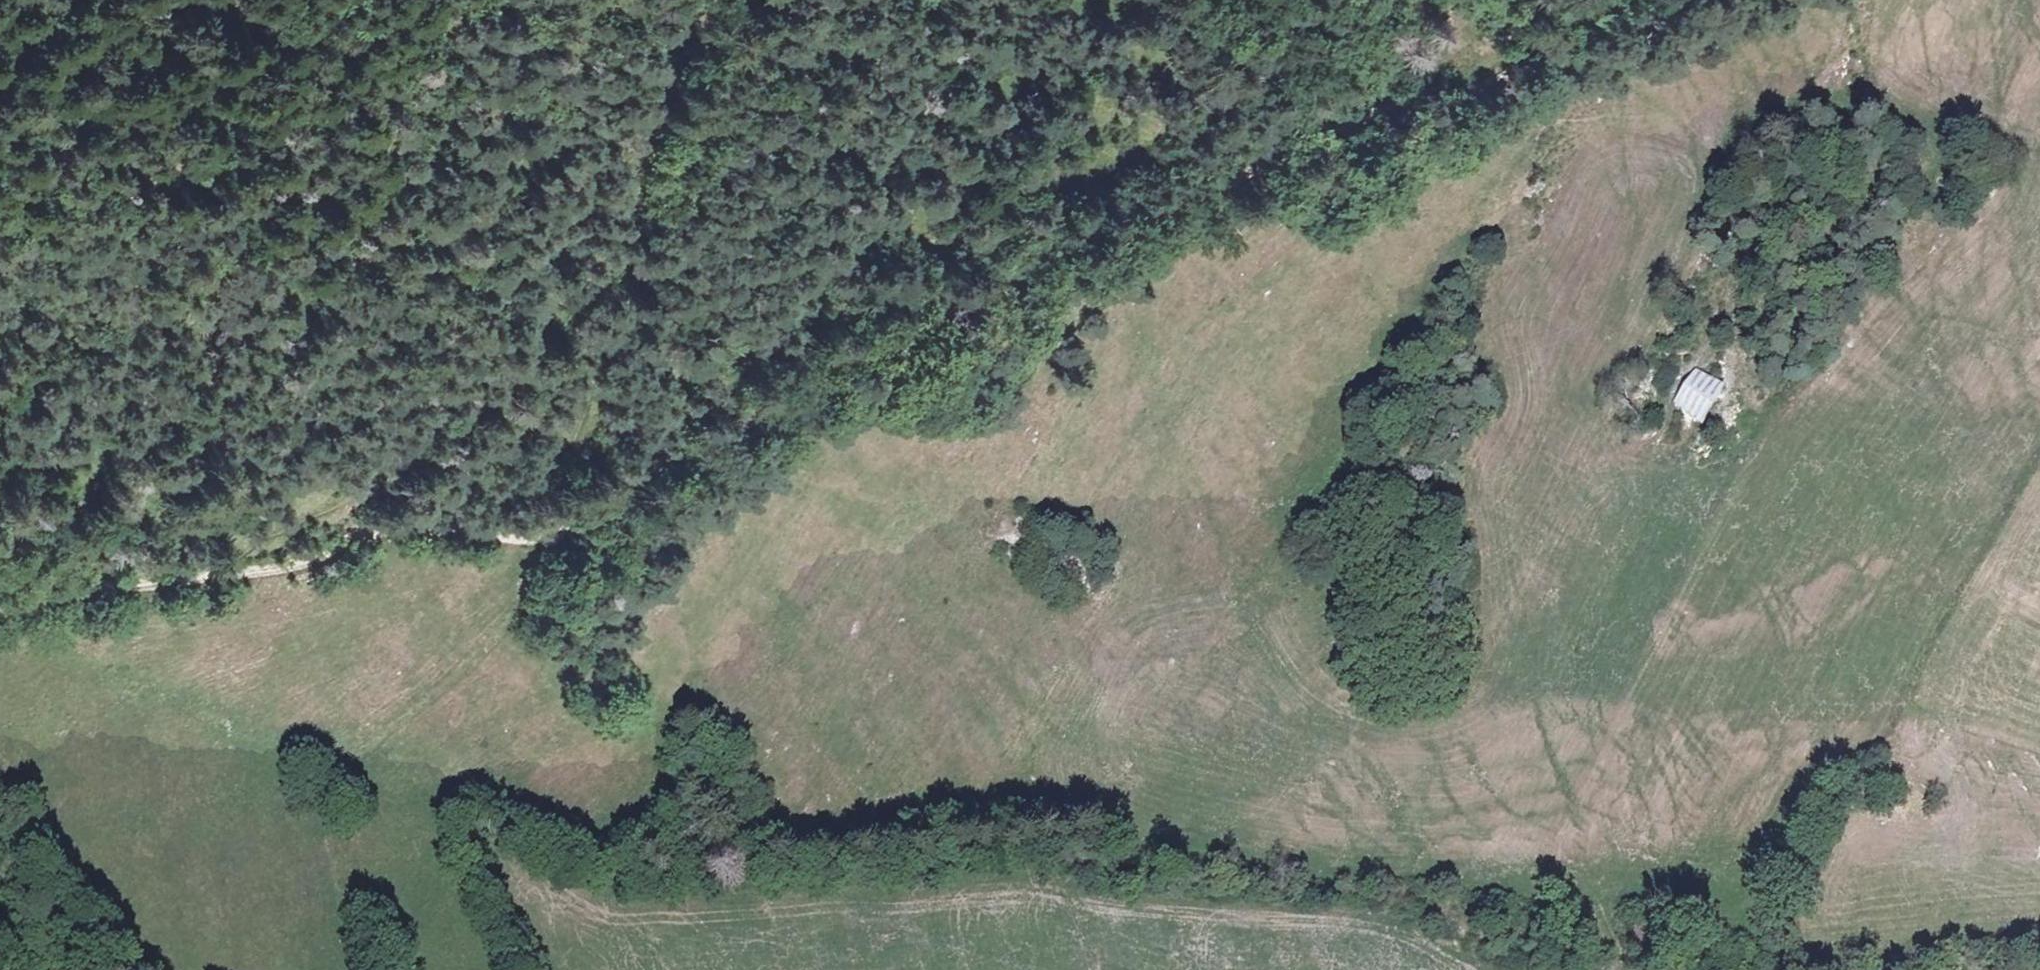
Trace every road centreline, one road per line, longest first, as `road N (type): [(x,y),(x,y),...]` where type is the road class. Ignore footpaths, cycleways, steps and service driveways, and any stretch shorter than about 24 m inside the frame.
road 1 (track): [(1665,0),(1528,71),(1415,101),(1091,220),(846,349),(562,526),(518,534),(427,527),(323,558),(100,582),(0,605)]

